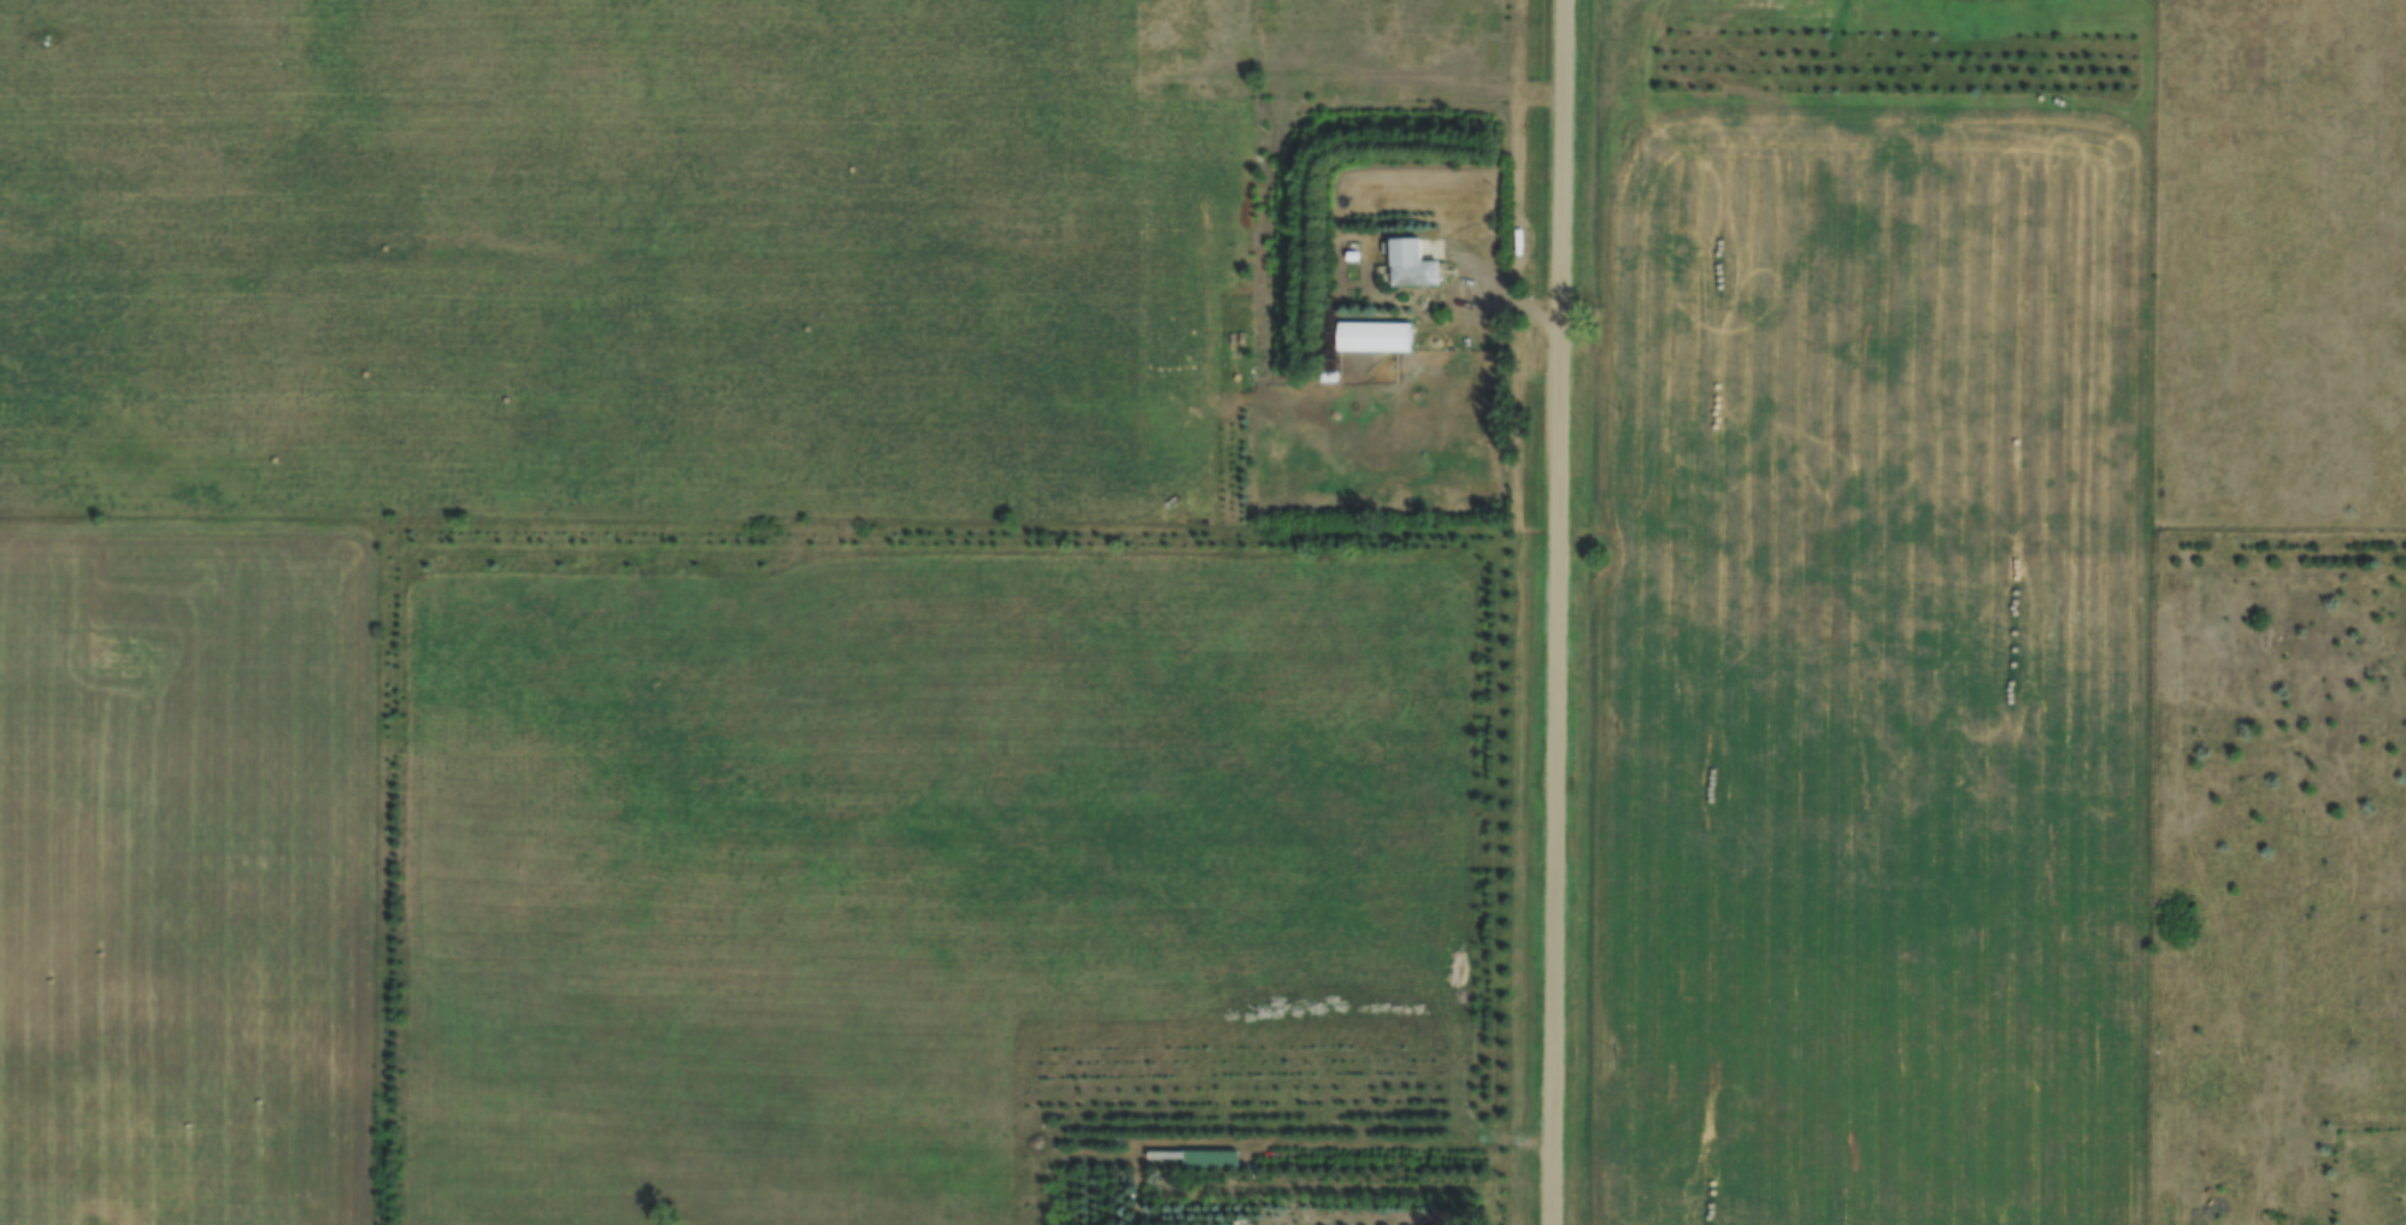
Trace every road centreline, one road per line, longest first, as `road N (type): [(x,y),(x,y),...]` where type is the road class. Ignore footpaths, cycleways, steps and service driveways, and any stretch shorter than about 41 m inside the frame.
road 1 (residential): [(1551,1224),(1565,0)]

